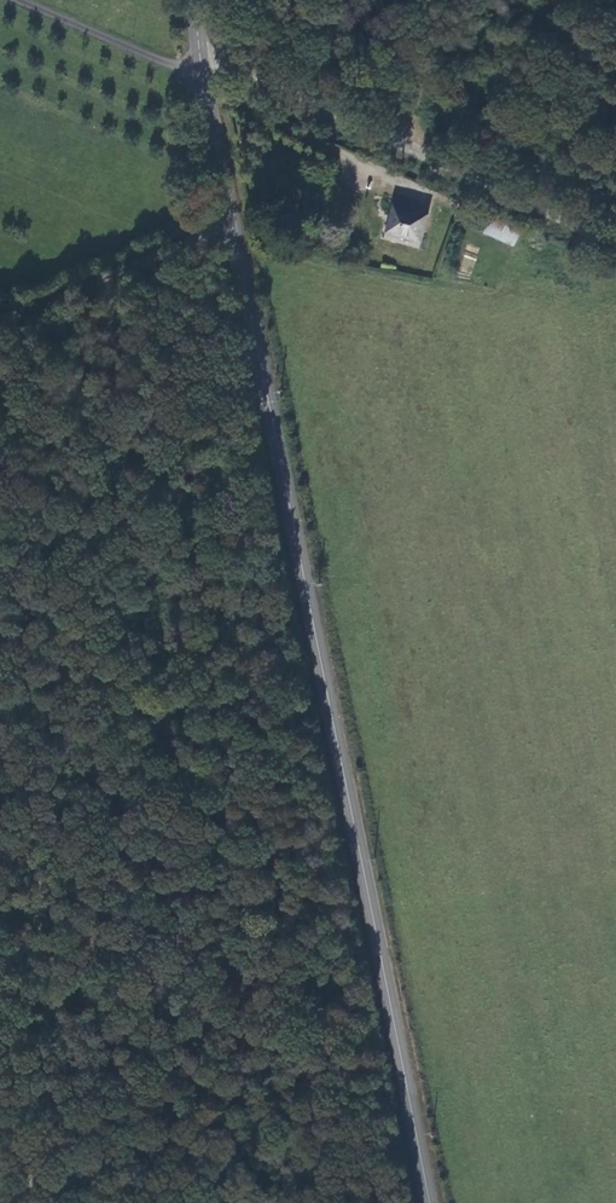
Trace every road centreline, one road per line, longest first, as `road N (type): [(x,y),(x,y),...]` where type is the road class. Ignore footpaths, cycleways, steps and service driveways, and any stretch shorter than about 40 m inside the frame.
road 1 (secondary): [(201,76),(428,1202)]
road 2 (track): [(0,636),(13,655),(42,763),(49,930),(29,977),(26,1016),(34,1202)]
road 3 (unclassified): [(201,76),(223,71),(615,249)]
road 4 (track): [(231,235),(0,302)]
road 5 (unclassified): [(25,0),(201,76)]

